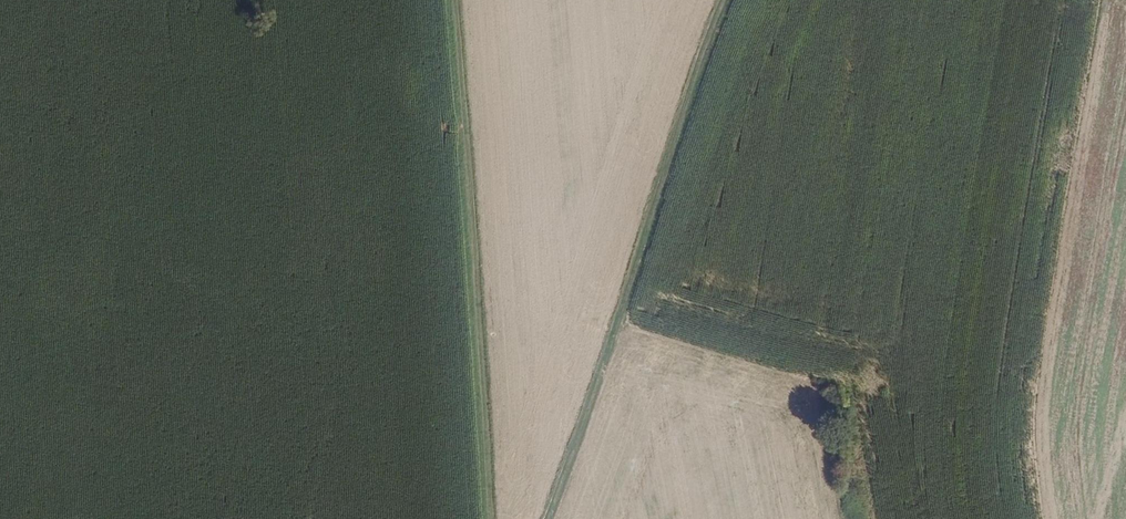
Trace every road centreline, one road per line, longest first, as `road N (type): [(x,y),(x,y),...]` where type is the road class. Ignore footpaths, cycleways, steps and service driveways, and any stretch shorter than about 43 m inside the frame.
road 1 (track): [(732,0),(551,518)]
road 2 (track): [(451,0),(492,518)]

